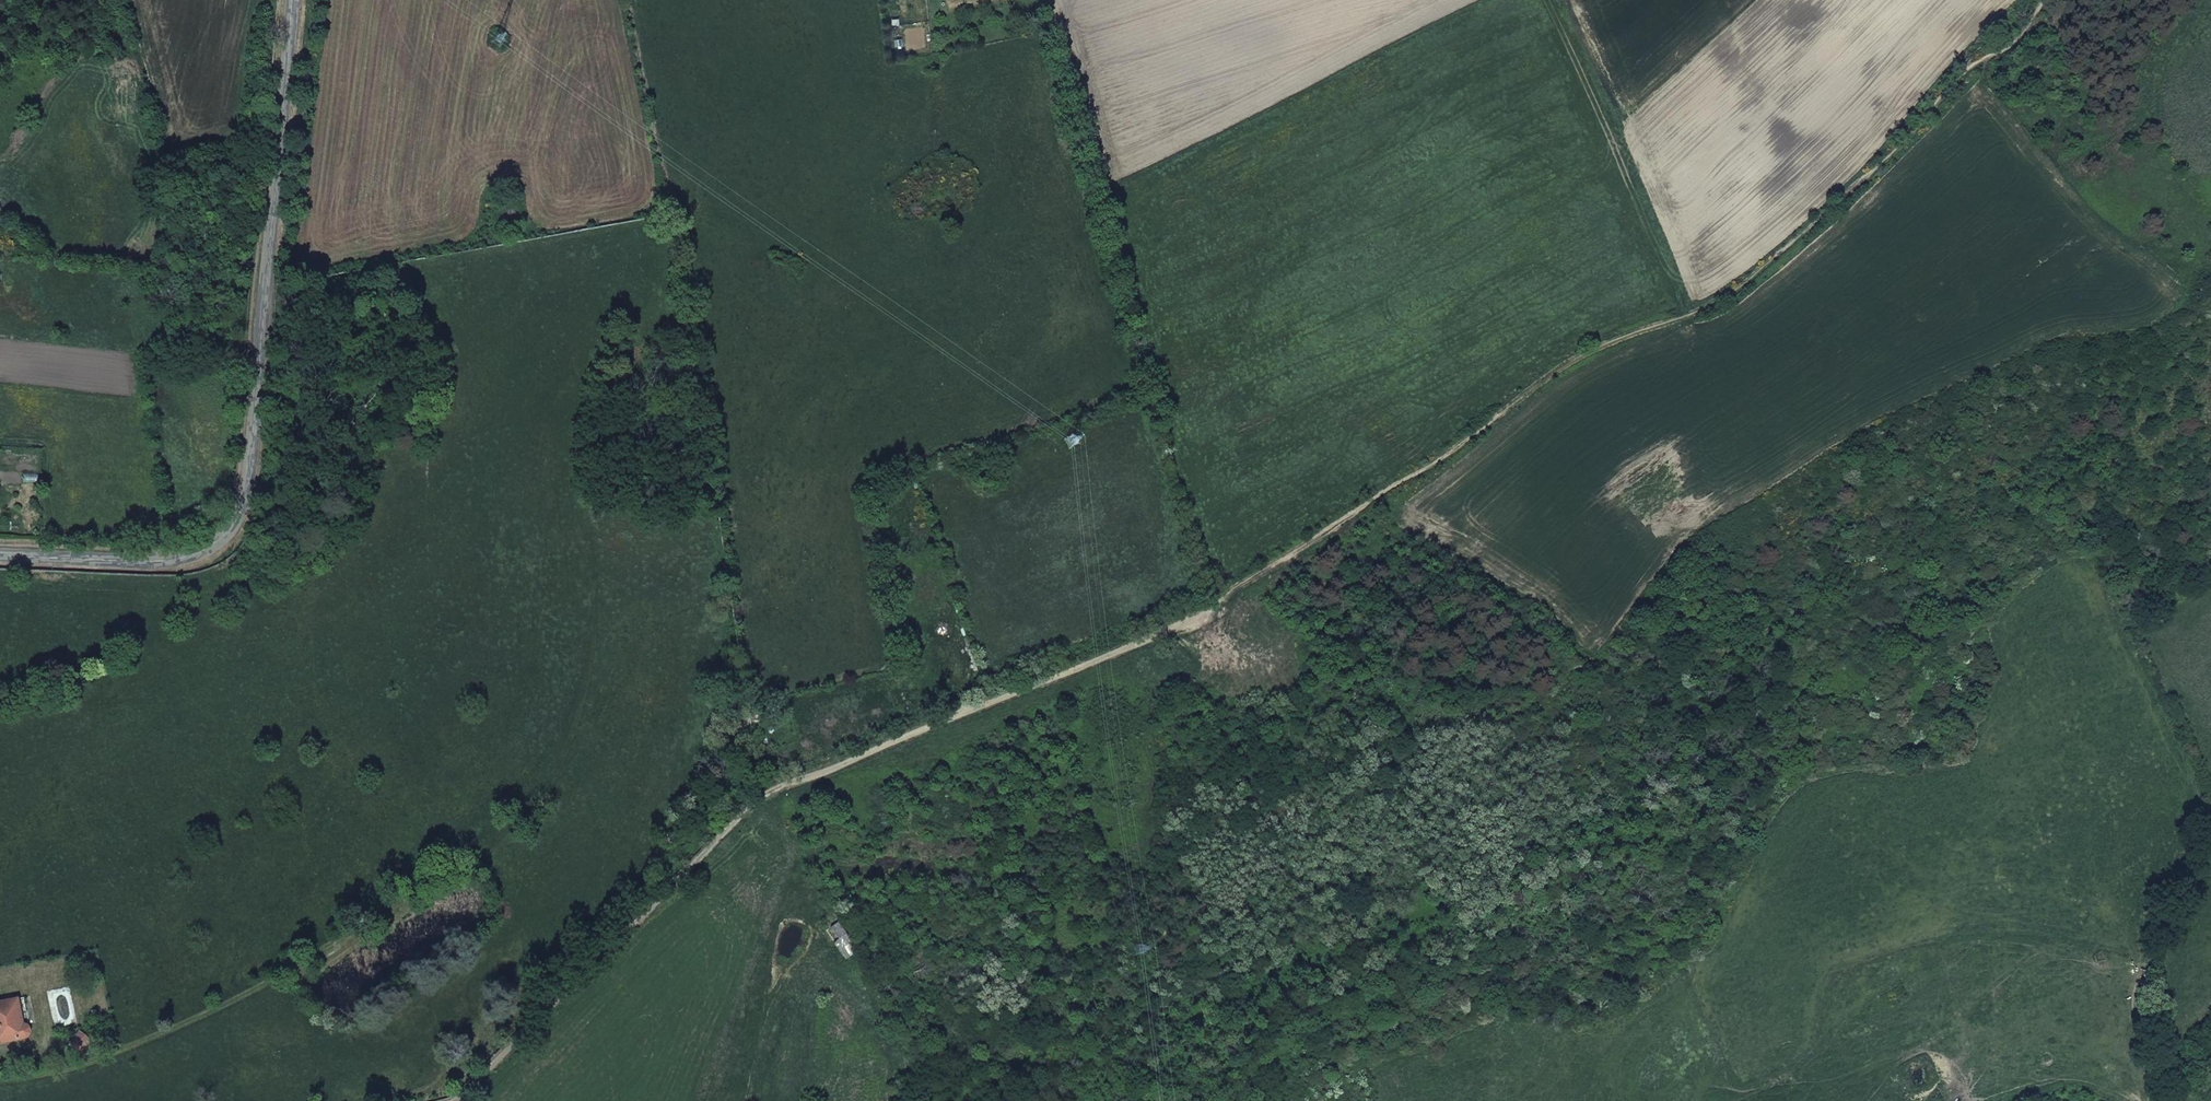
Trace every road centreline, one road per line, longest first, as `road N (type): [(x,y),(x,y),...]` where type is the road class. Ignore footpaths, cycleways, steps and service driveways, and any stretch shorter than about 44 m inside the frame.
road 1 (track): [(453,1100),(757,801),(1198,617),(1481,431),(1582,355),(1706,308),(1749,280),(1969,72),(2021,38),(2051,0)]
road 2 (unclassified): [(293,0),(249,470),(235,521),(202,552),(173,559),(0,556)]

